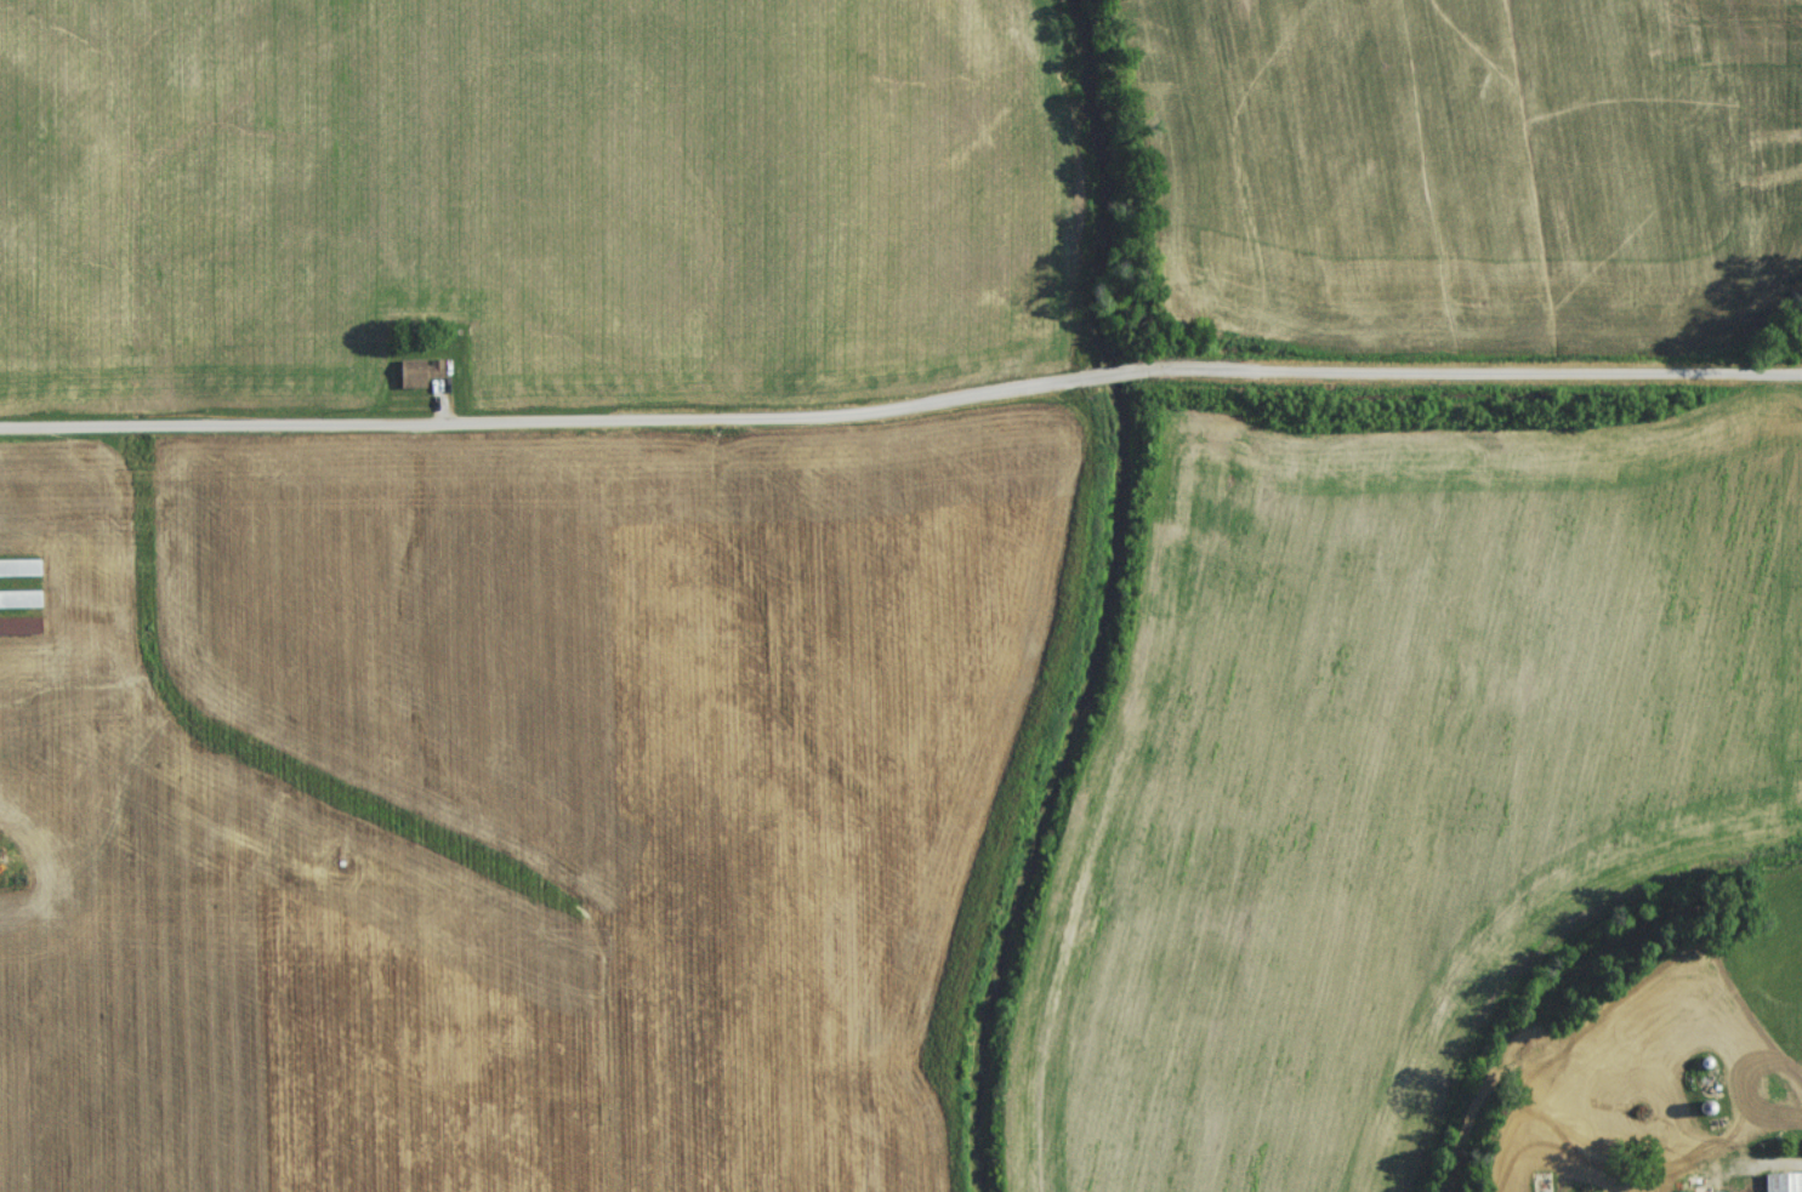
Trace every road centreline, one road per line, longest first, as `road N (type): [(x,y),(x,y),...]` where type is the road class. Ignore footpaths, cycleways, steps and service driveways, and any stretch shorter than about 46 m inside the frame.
road 1 (residential): [(0,427),(805,415),(1190,366),(1801,372)]

